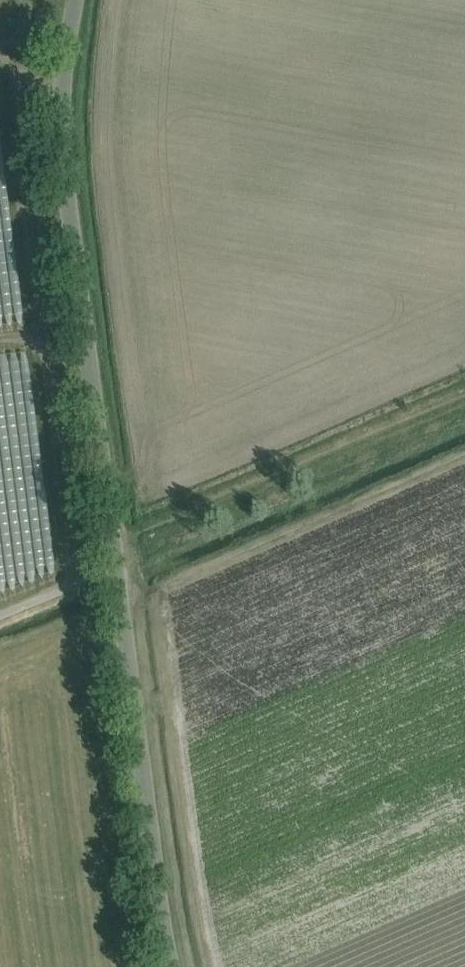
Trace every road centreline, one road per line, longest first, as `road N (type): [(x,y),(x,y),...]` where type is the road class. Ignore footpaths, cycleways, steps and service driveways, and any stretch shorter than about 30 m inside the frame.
road 1 (unclassified): [(172,966),(68,171),(78,0)]
road 2 (track): [(114,545),(464,386)]

